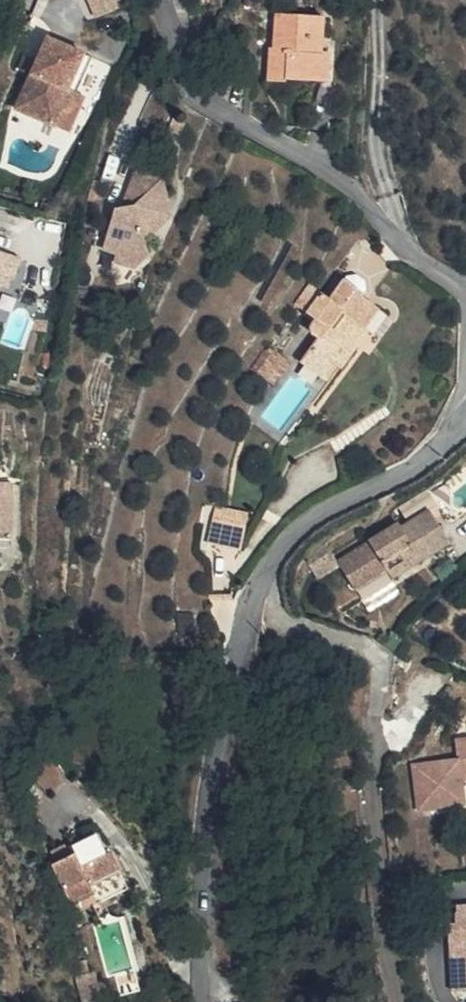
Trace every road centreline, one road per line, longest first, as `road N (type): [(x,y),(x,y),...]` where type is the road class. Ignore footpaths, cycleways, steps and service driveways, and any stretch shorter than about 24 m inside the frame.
road 1 (residential): [(205,1001),(211,804),(250,614),(276,559),(338,504)]
road 2 (residential): [(465,293),(401,246),(370,206),(325,169),(222,106),(194,75),(160,0)]
road 3 (residential): [(465,403),(410,472),(338,504)]

